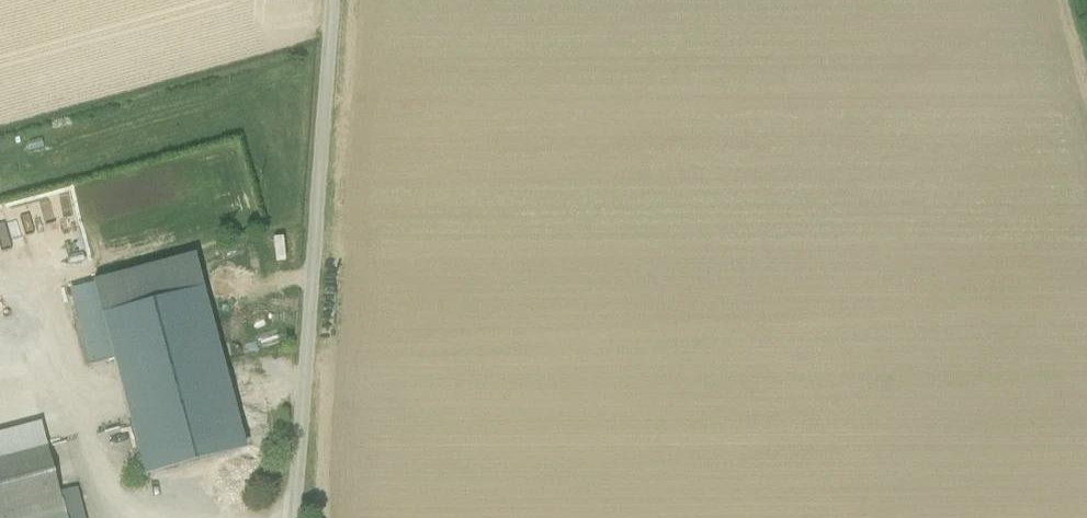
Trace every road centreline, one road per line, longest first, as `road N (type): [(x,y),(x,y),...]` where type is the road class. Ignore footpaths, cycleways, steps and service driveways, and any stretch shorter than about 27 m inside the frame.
road 1 (residential): [(335,0),(295,517)]

